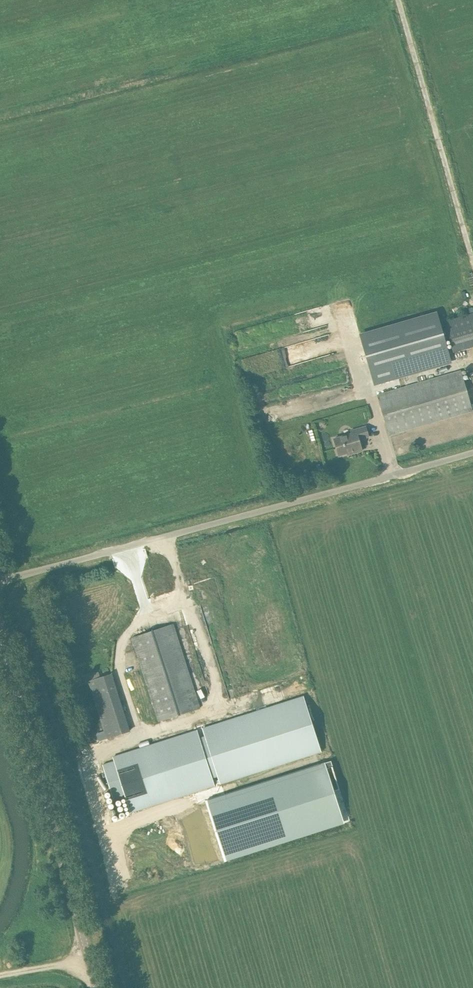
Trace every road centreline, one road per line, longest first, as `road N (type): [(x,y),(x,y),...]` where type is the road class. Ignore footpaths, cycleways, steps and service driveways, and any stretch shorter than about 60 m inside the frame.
road 1 (unclassified): [(0,581),(472,452)]
road 2 (tertiary): [(96,987),(0,632)]

